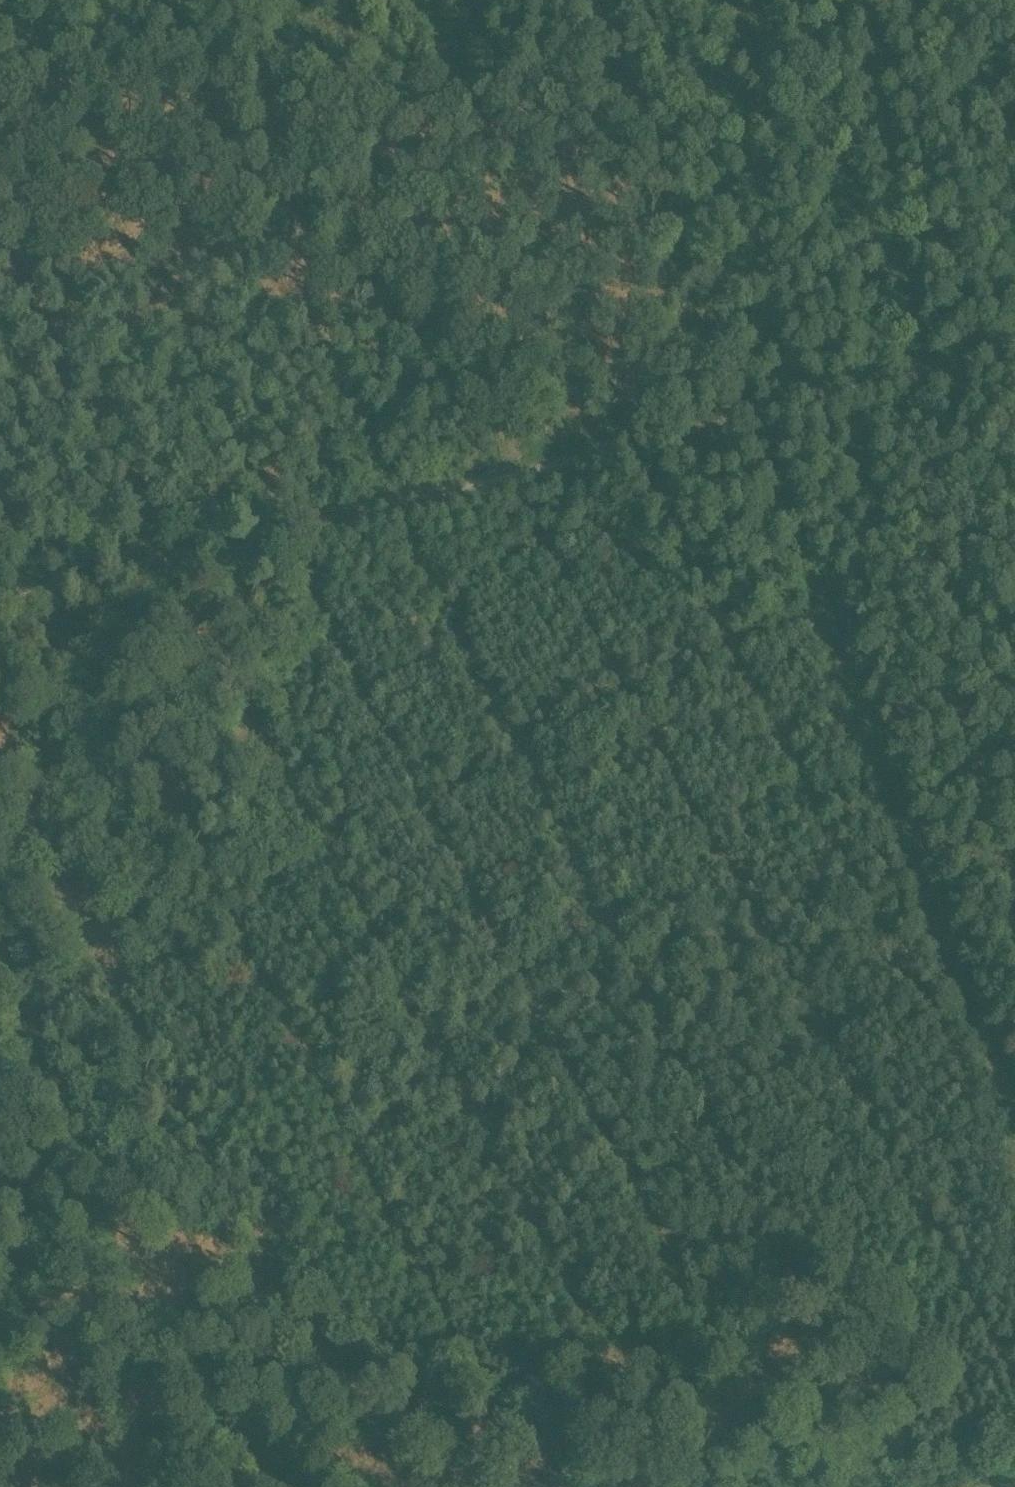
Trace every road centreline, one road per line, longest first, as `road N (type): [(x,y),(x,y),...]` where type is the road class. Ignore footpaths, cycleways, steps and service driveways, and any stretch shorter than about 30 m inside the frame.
road 1 (track): [(0,600),(1014,353)]

